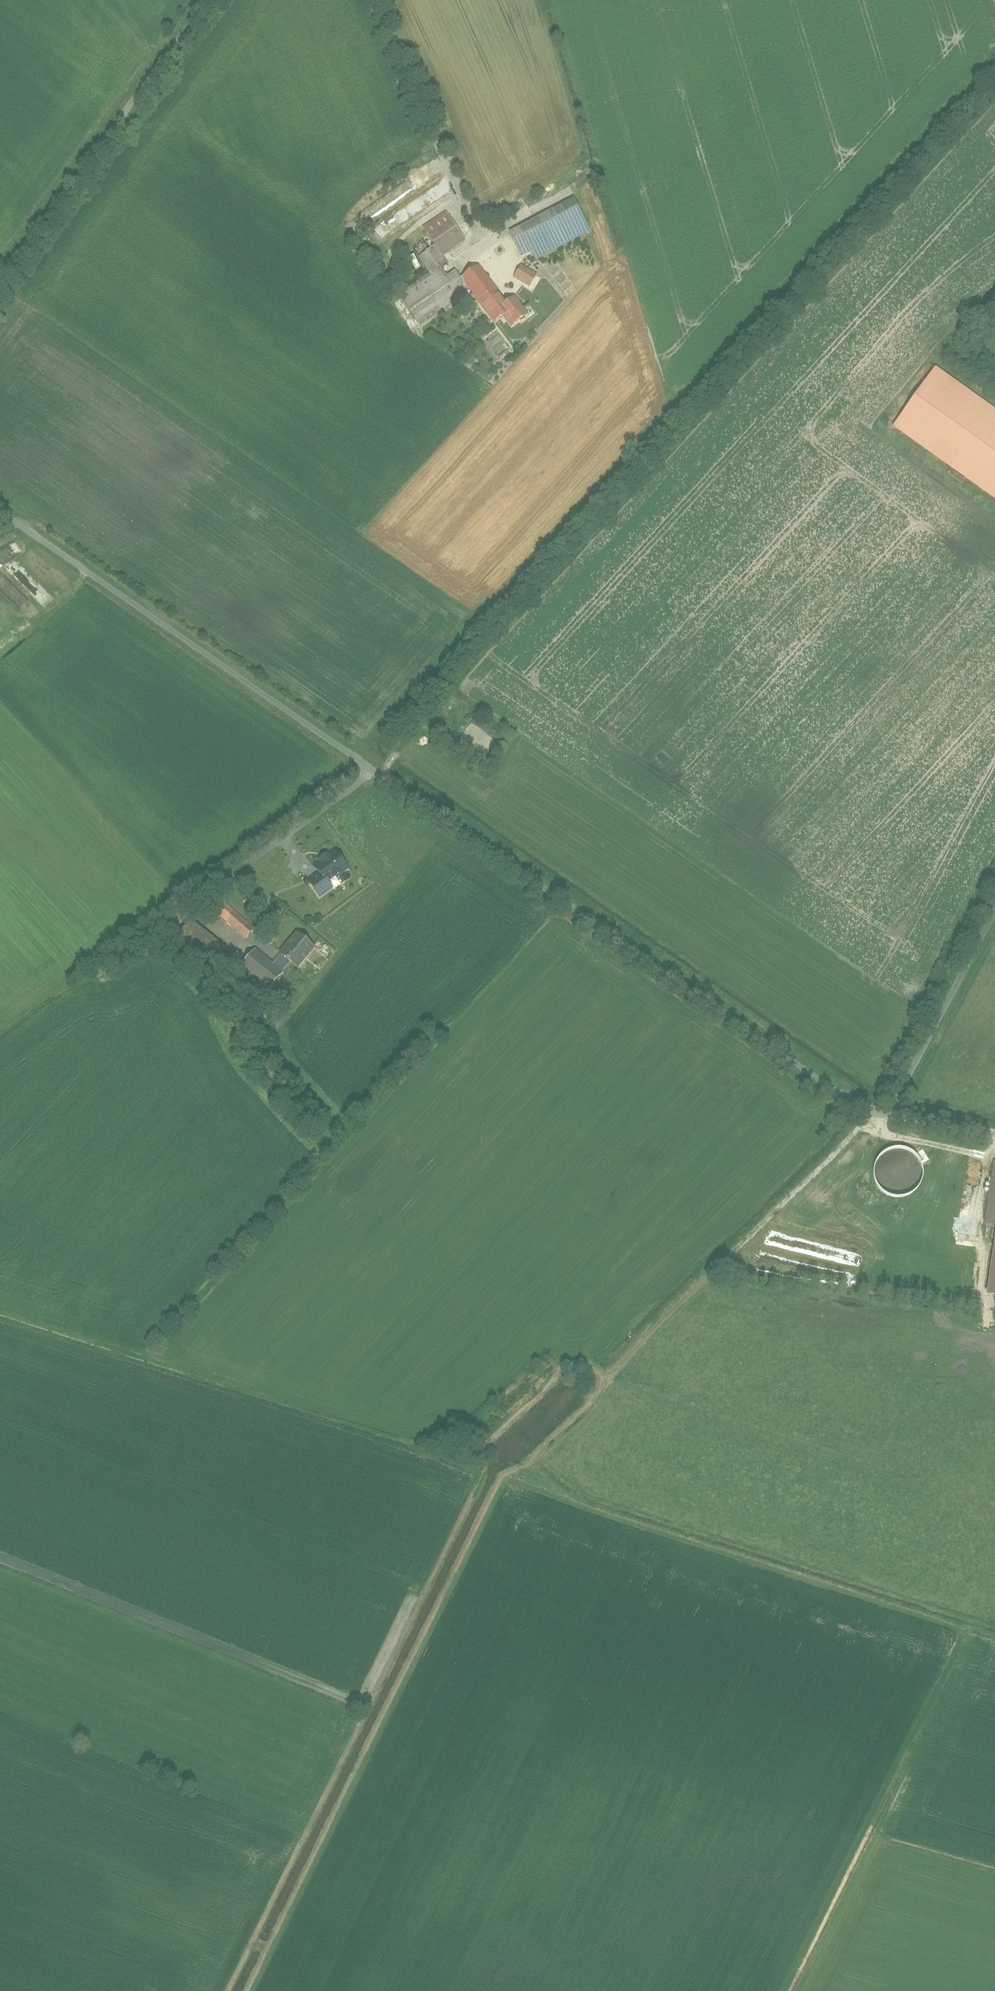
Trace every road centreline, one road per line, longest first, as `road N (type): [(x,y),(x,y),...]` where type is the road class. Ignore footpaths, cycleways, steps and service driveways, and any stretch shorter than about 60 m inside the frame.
road 1 (residential): [(0,512),(861,1108),(994,1140)]
road 2 (track): [(590,1365),(610,1375),(872,1112)]
road 3 (residential): [(0,278),(206,0)]
road 4 (track): [(371,0),(489,249)]

